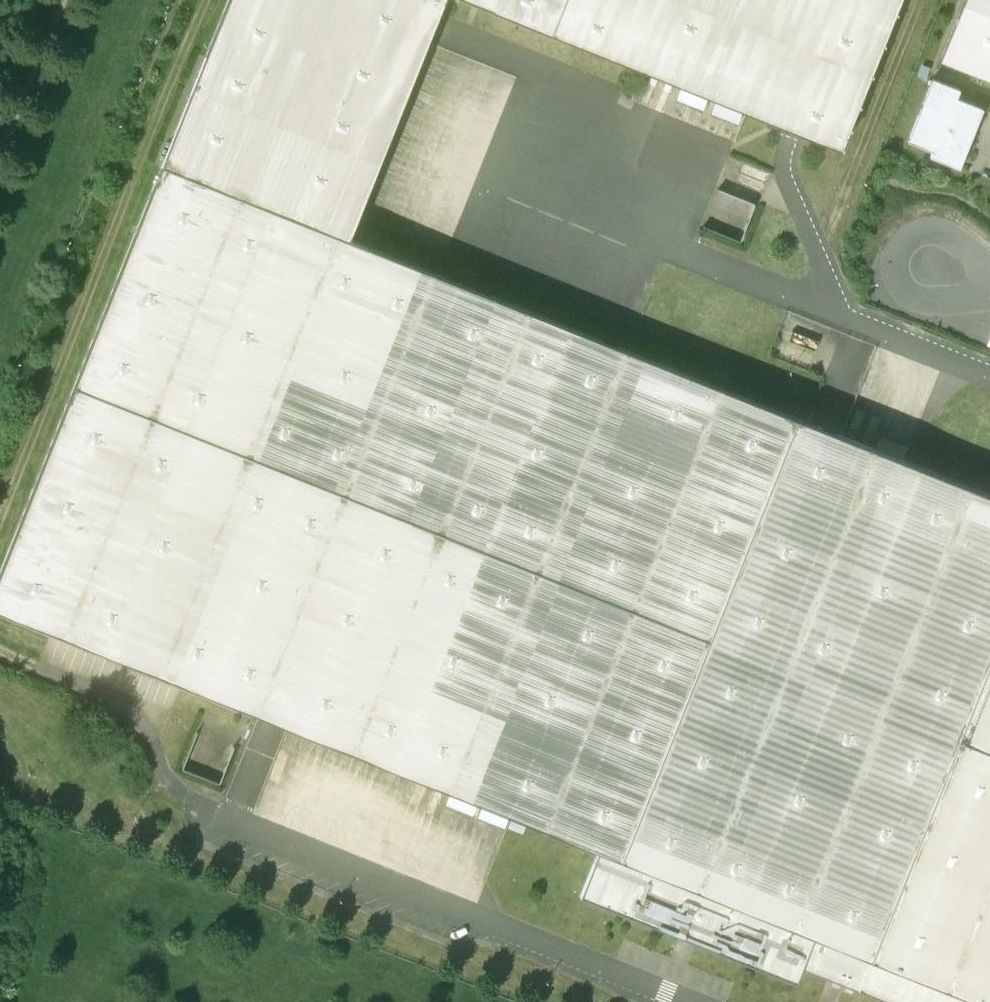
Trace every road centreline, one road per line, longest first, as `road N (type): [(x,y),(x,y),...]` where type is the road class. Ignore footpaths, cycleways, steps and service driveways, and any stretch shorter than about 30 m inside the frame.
road 1 (unclassified): [(989,263),(937,229),(910,234),(894,254),(910,298),(989,298)]
road 2 (track): [(0,147),(62,0)]

